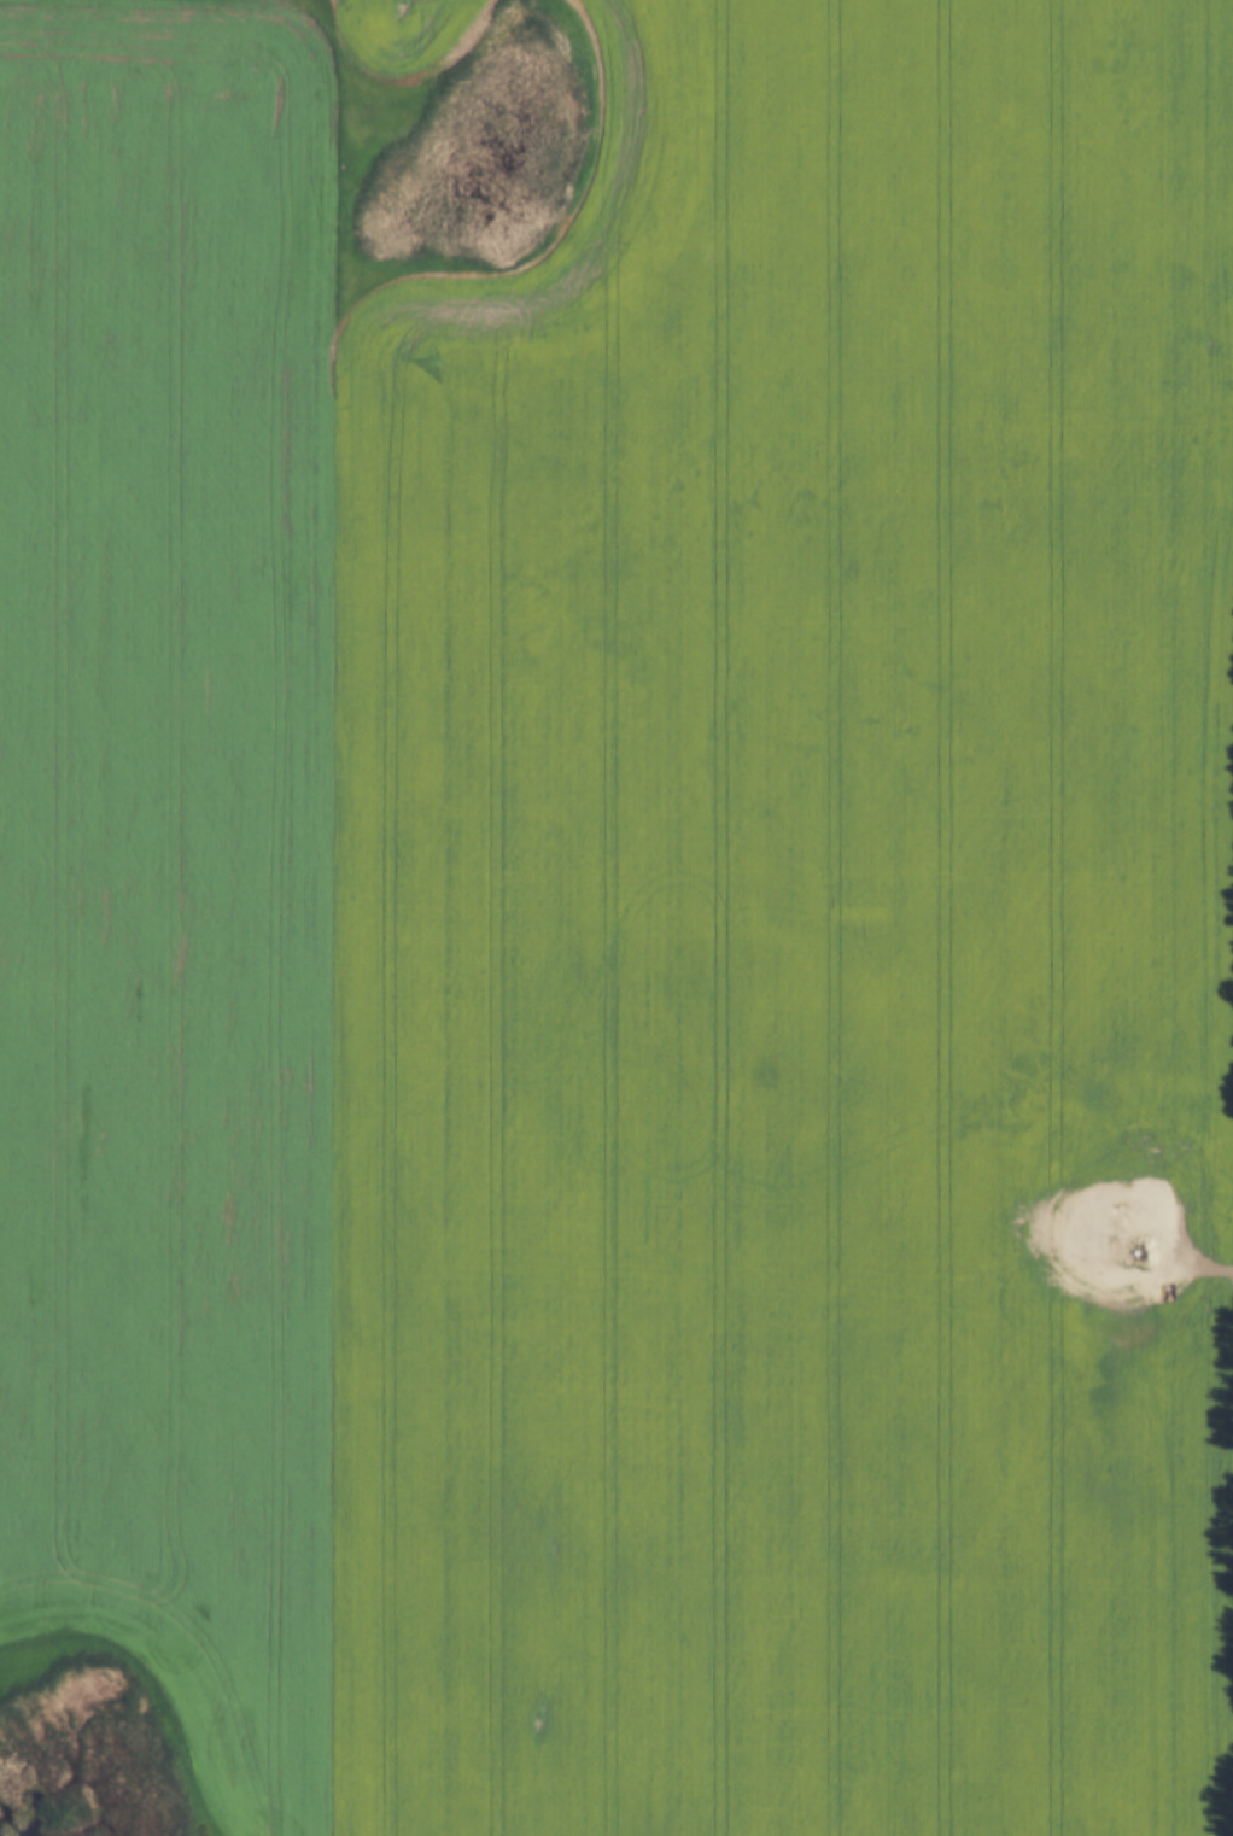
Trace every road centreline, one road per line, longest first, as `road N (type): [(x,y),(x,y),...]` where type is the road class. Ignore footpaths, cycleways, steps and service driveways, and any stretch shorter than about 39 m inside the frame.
road 1 (track): [(1042,1270),(1053,1299),(1075,1316),(1232,1280)]

